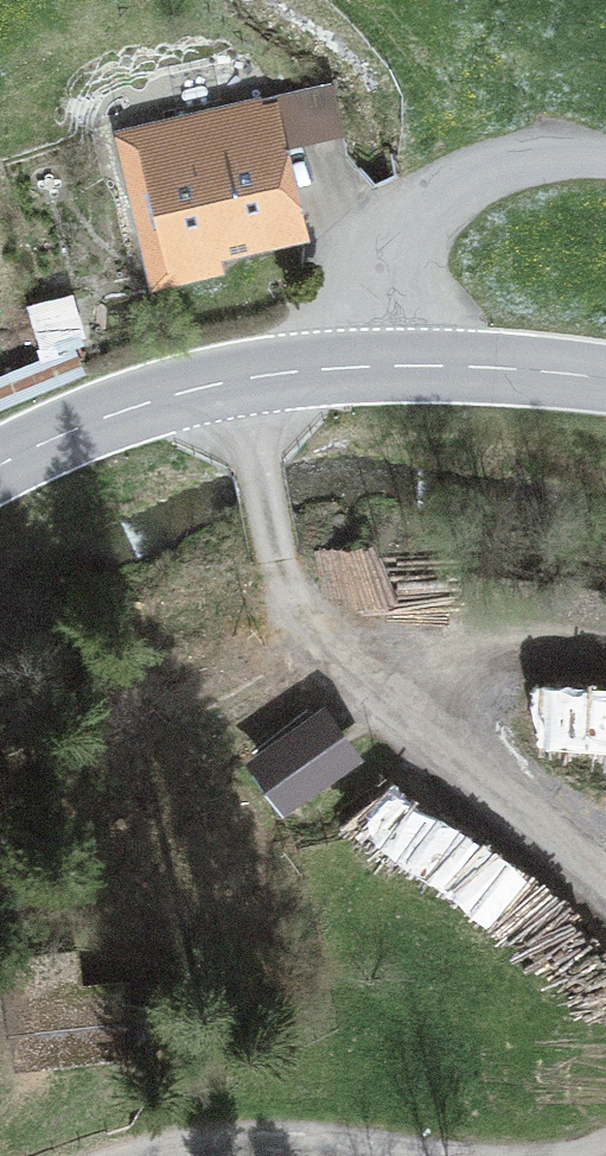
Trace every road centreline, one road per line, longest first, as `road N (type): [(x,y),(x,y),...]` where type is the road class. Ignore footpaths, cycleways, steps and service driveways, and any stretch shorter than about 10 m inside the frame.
road 1 (track): [(238,380),(280,562),(311,630),(605,883)]
road 2 (secondary): [(0,465),(165,398),(293,372),(447,366),(605,384)]
road 3 (track): [(407,1155),(278,1146),(145,1155)]

